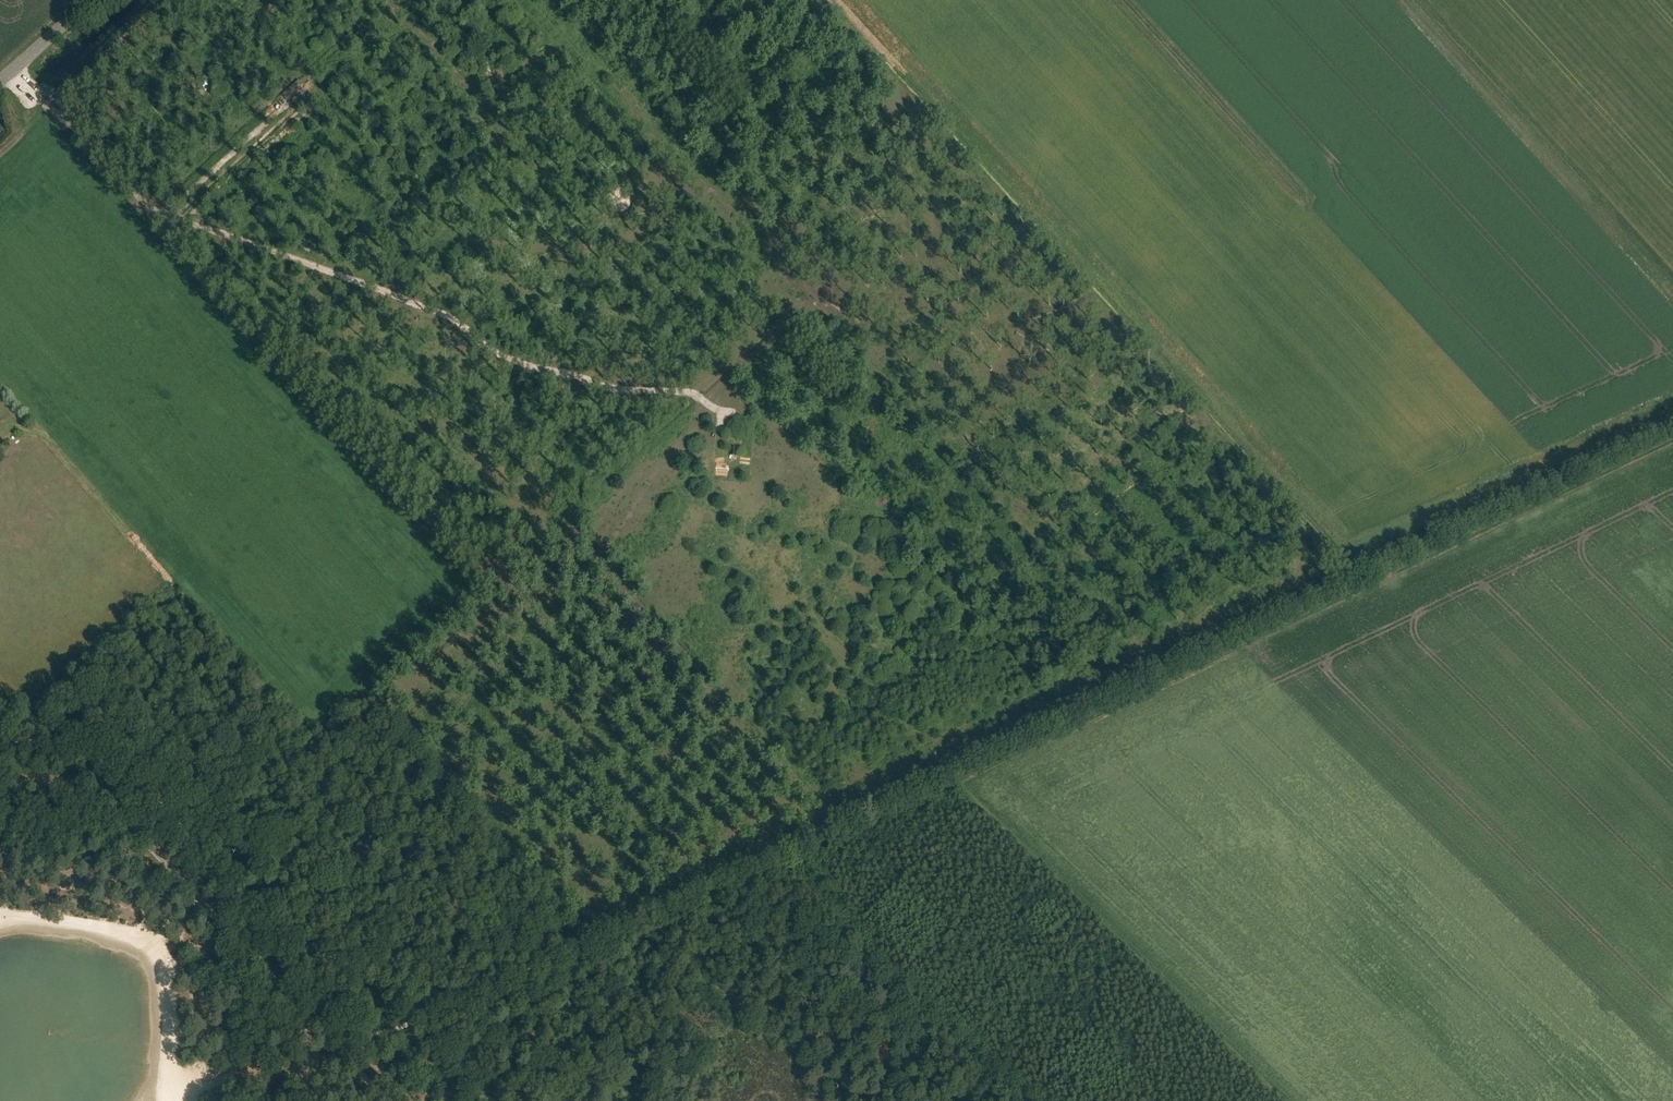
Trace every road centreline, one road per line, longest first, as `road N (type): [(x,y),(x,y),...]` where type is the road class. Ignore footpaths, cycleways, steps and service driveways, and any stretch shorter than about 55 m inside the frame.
road 1 (unclassified): [(389,1100),(111,807),(65,785),(0,790)]
road 2 (tertiary): [(0,81),(91,0)]

